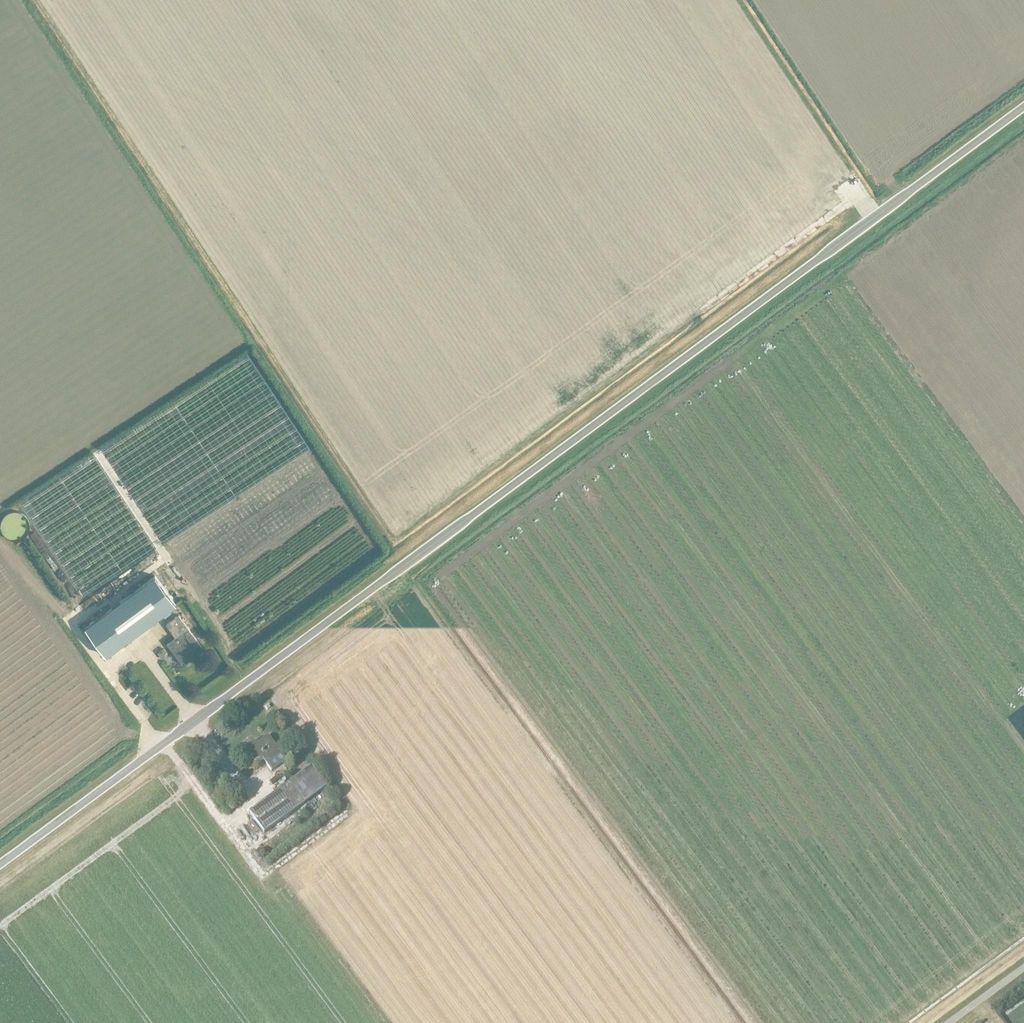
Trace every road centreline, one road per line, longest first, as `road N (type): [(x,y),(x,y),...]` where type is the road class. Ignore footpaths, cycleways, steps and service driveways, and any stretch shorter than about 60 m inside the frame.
road 1 (unclassified): [(0,862),(1023,107)]

